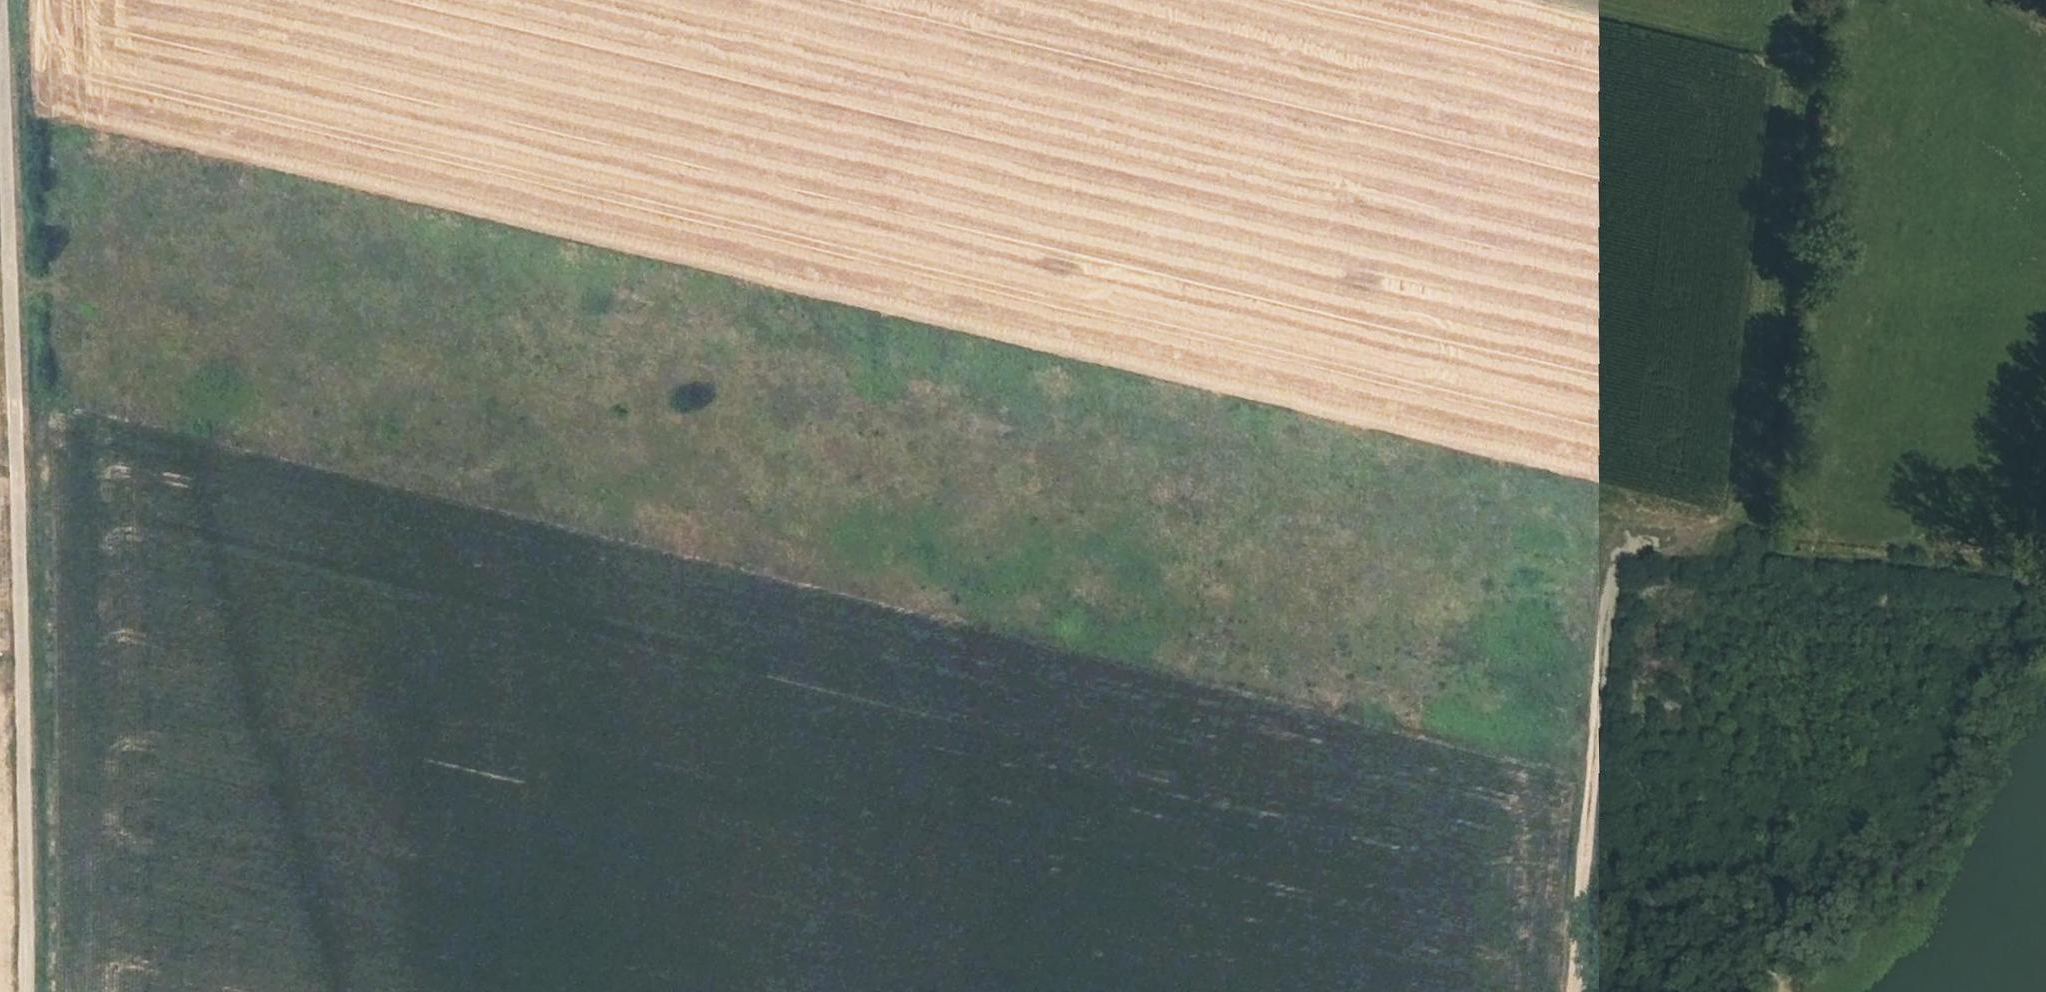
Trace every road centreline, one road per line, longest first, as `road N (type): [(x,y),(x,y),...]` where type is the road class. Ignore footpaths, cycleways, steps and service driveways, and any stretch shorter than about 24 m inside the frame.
road 1 (unclassified): [(26,991),(1,0)]
road 2 (track): [(1575,991),(1606,608),(1620,562),(1634,550),(1673,547)]

